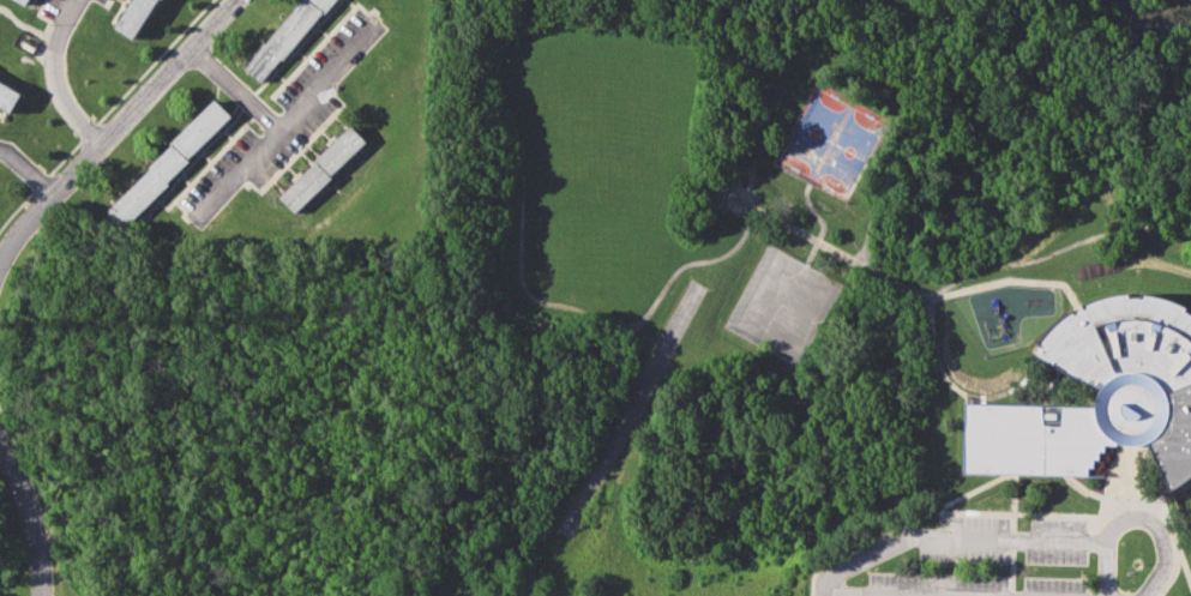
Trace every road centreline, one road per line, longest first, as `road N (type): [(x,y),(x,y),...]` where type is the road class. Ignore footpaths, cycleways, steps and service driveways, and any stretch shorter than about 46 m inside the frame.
road 1 (residential): [(241,0),(103,145)]
road 2 (residential): [(77,0),(59,36),(55,79),(64,102),(103,145)]
road 3 (residential): [(0,439),(37,552),(40,595)]
road 4 (residential): [(103,145),(18,235),(0,267)]

